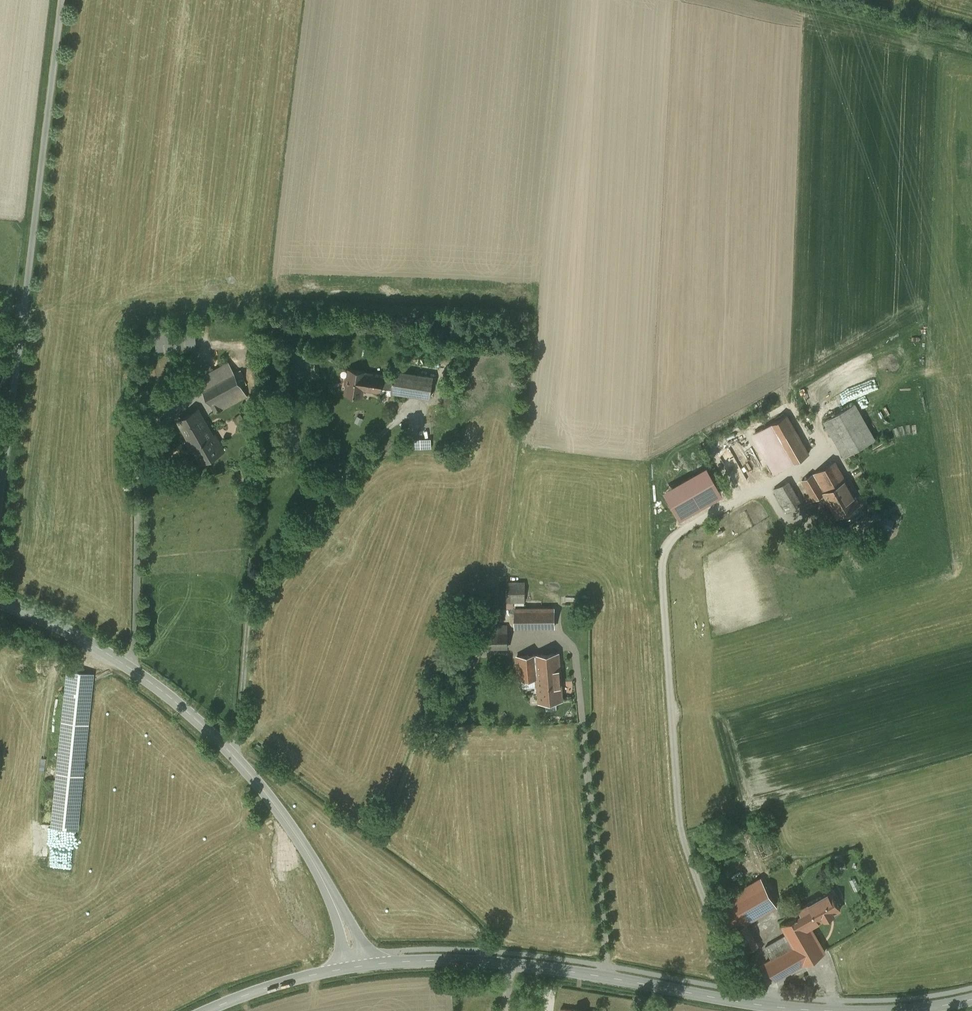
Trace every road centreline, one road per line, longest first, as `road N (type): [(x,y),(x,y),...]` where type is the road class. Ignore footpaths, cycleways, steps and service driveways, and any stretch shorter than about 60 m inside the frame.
road 1 (tertiary): [(0,602),(109,654),(235,756),(312,859),(356,966)]
road 2 (unclassified): [(61,0),(0,509)]
road 3 (tertiary): [(839,1010),(514,963),(356,966)]
road 4 (track): [(227,749),(241,718),(255,573),(404,407)]
road 5 (track): [(971,52),(767,0)]
road 6 (tertiary): [(356,966),(204,1010)]

